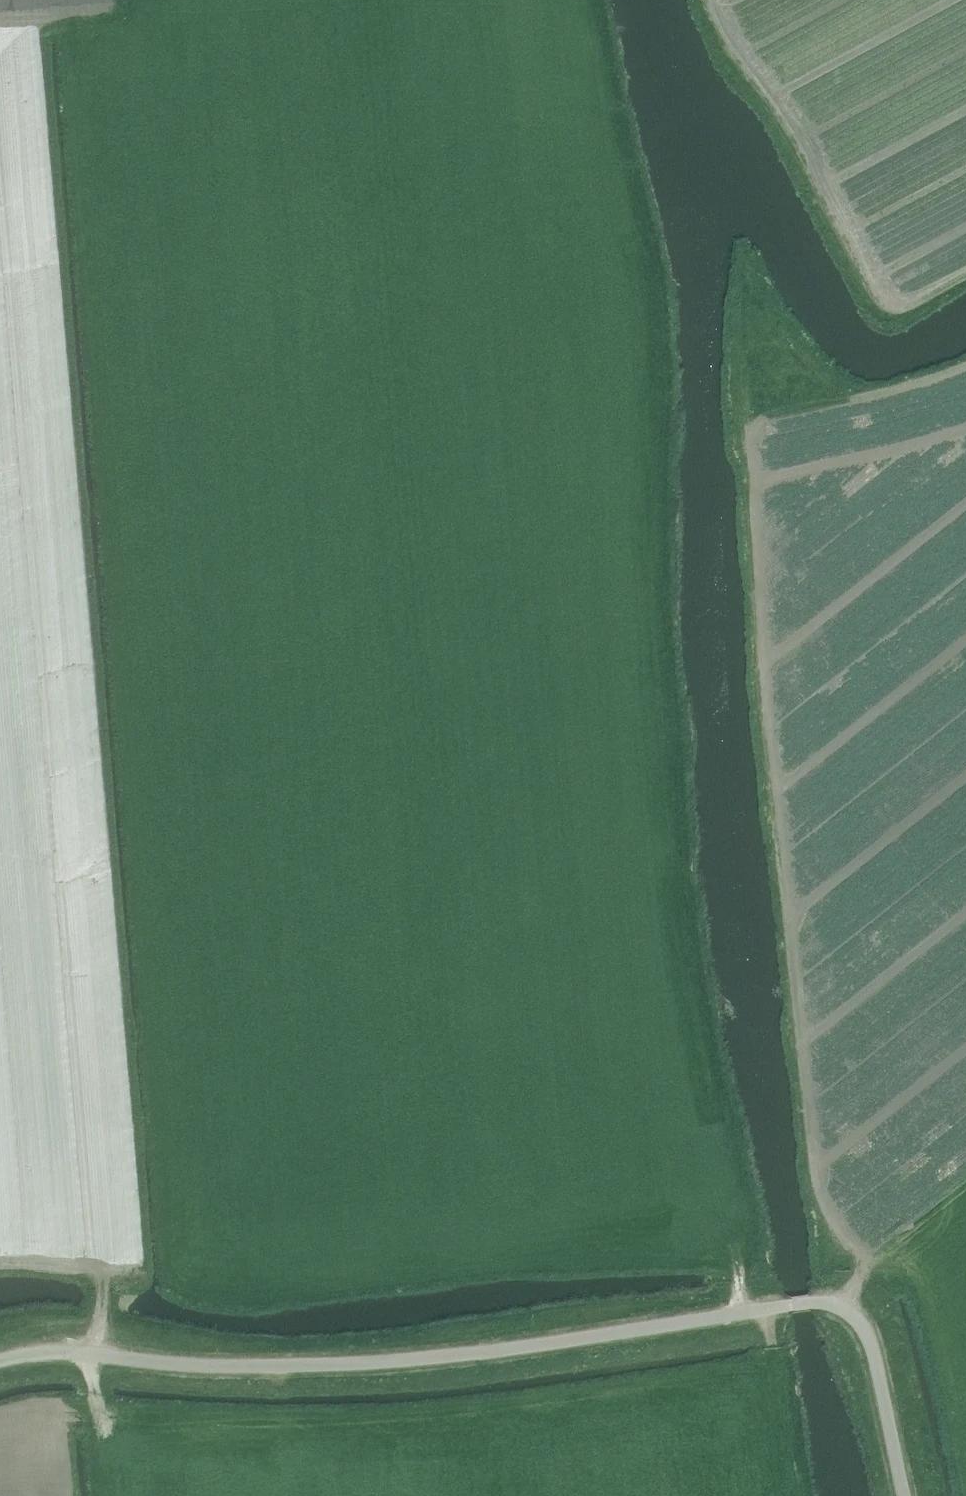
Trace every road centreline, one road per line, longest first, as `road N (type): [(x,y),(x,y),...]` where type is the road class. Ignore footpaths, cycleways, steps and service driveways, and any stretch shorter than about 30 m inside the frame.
road 1 (unclassified): [(0,1363),(61,1353),(192,1366),(402,1363),(831,1303),(855,1316),(876,1349),(907,1495)]

